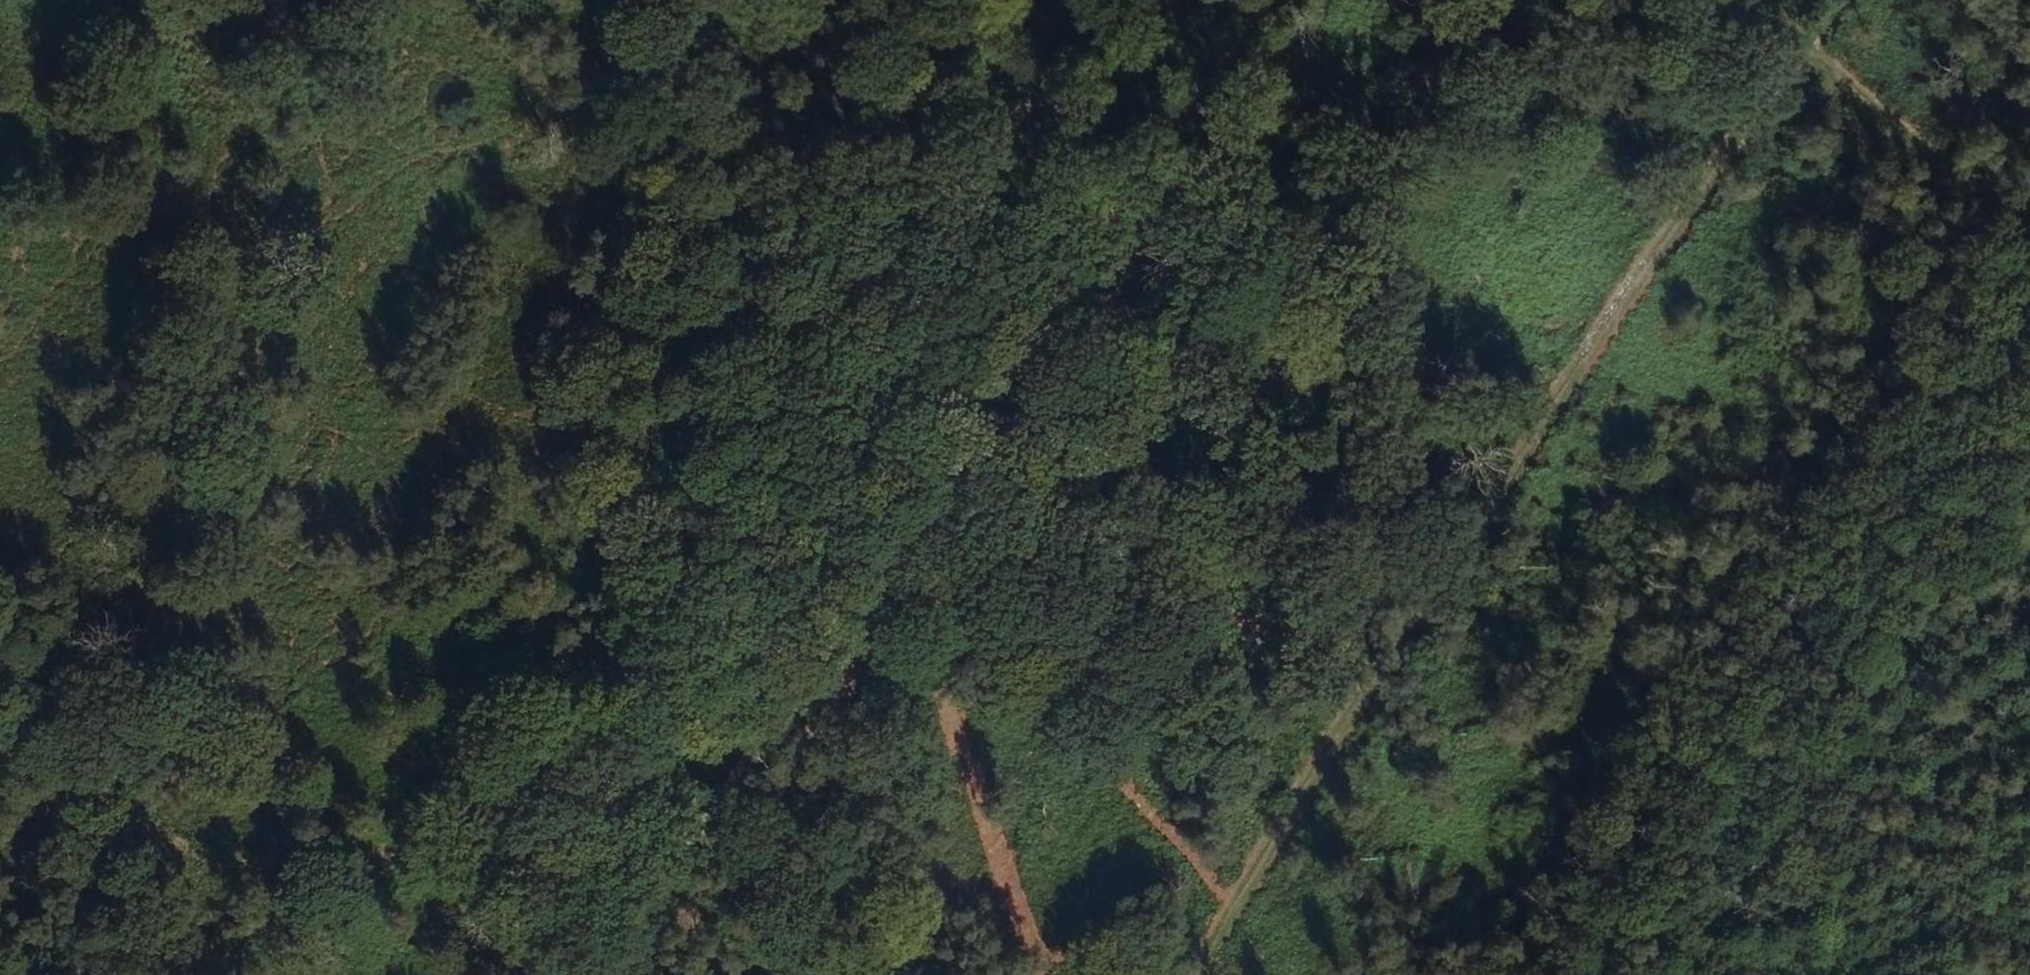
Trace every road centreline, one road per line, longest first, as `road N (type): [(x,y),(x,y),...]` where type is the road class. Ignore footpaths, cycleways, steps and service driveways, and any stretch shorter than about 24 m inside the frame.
road 1 (track): [(1250,0),(598,974)]
road 2 (track): [(0,760),(29,827),(112,879),(560,798)]

